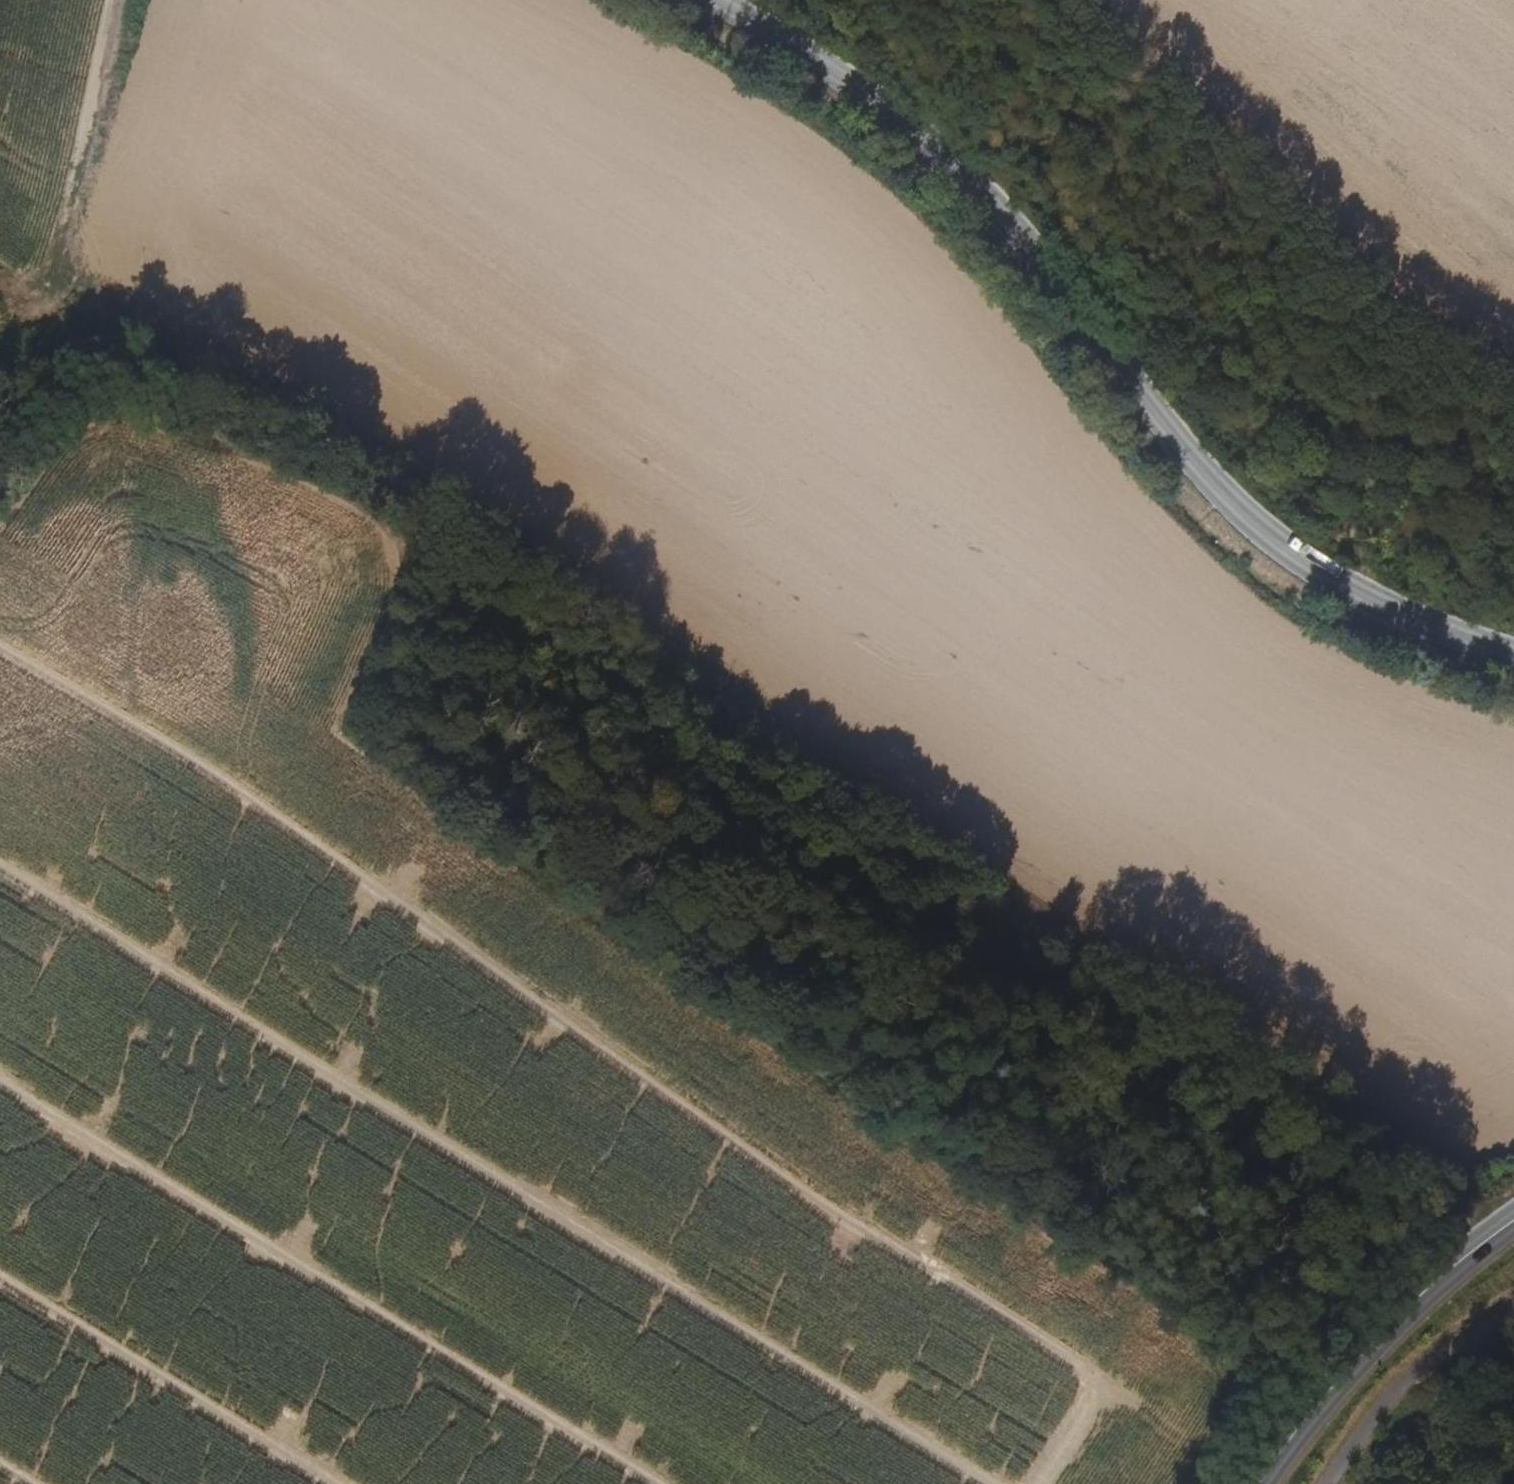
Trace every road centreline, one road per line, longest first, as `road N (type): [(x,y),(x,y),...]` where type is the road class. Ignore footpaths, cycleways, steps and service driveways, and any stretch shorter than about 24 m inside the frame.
road 1 (unclassified): [(708,0),(876,103),(950,163),(1022,235),(1194,462),(1253,523),(1379,604),(1513,654)]
road 2 (secondary): [(1513,1222),(1370,1345),(1261,1483)]

